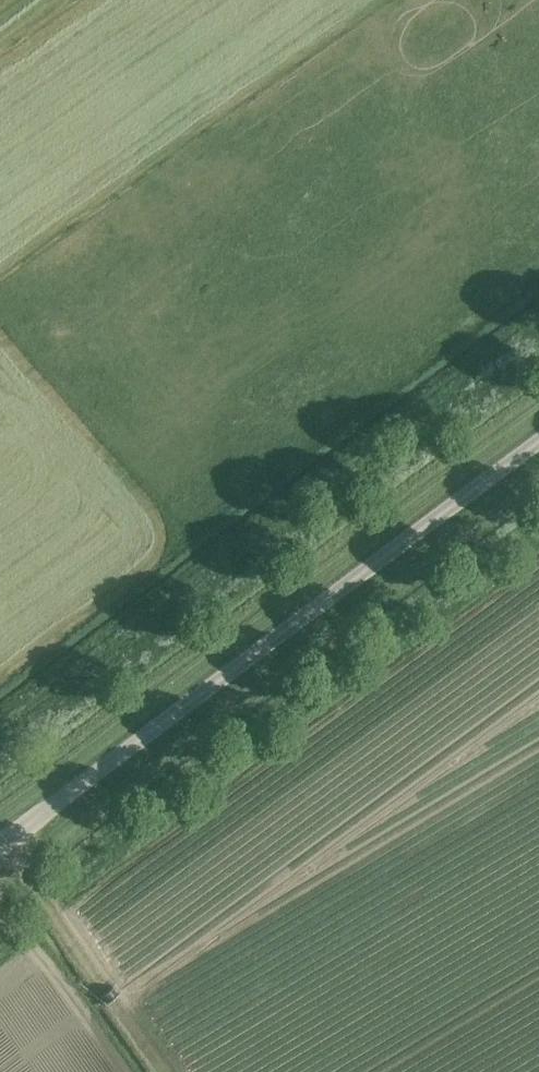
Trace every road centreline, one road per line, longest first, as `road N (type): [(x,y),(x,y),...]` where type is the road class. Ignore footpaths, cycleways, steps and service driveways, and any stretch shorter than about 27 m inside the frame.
road 1 (tertiary): [(0,844),(538,434)]

